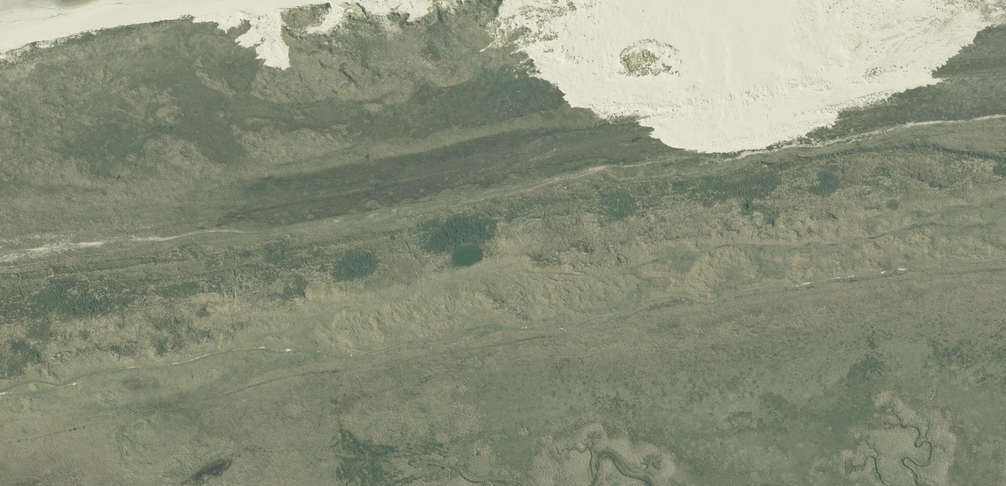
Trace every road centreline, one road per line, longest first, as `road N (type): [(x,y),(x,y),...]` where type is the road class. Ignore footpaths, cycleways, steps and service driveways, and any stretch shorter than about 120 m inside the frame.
road 1 (track): [(1005,265),(547,331),(499,329),(367,359),(235,346),(0,388)]
road 2 (track): [(1005,113),(598,166),(422,204),(164,241)]

